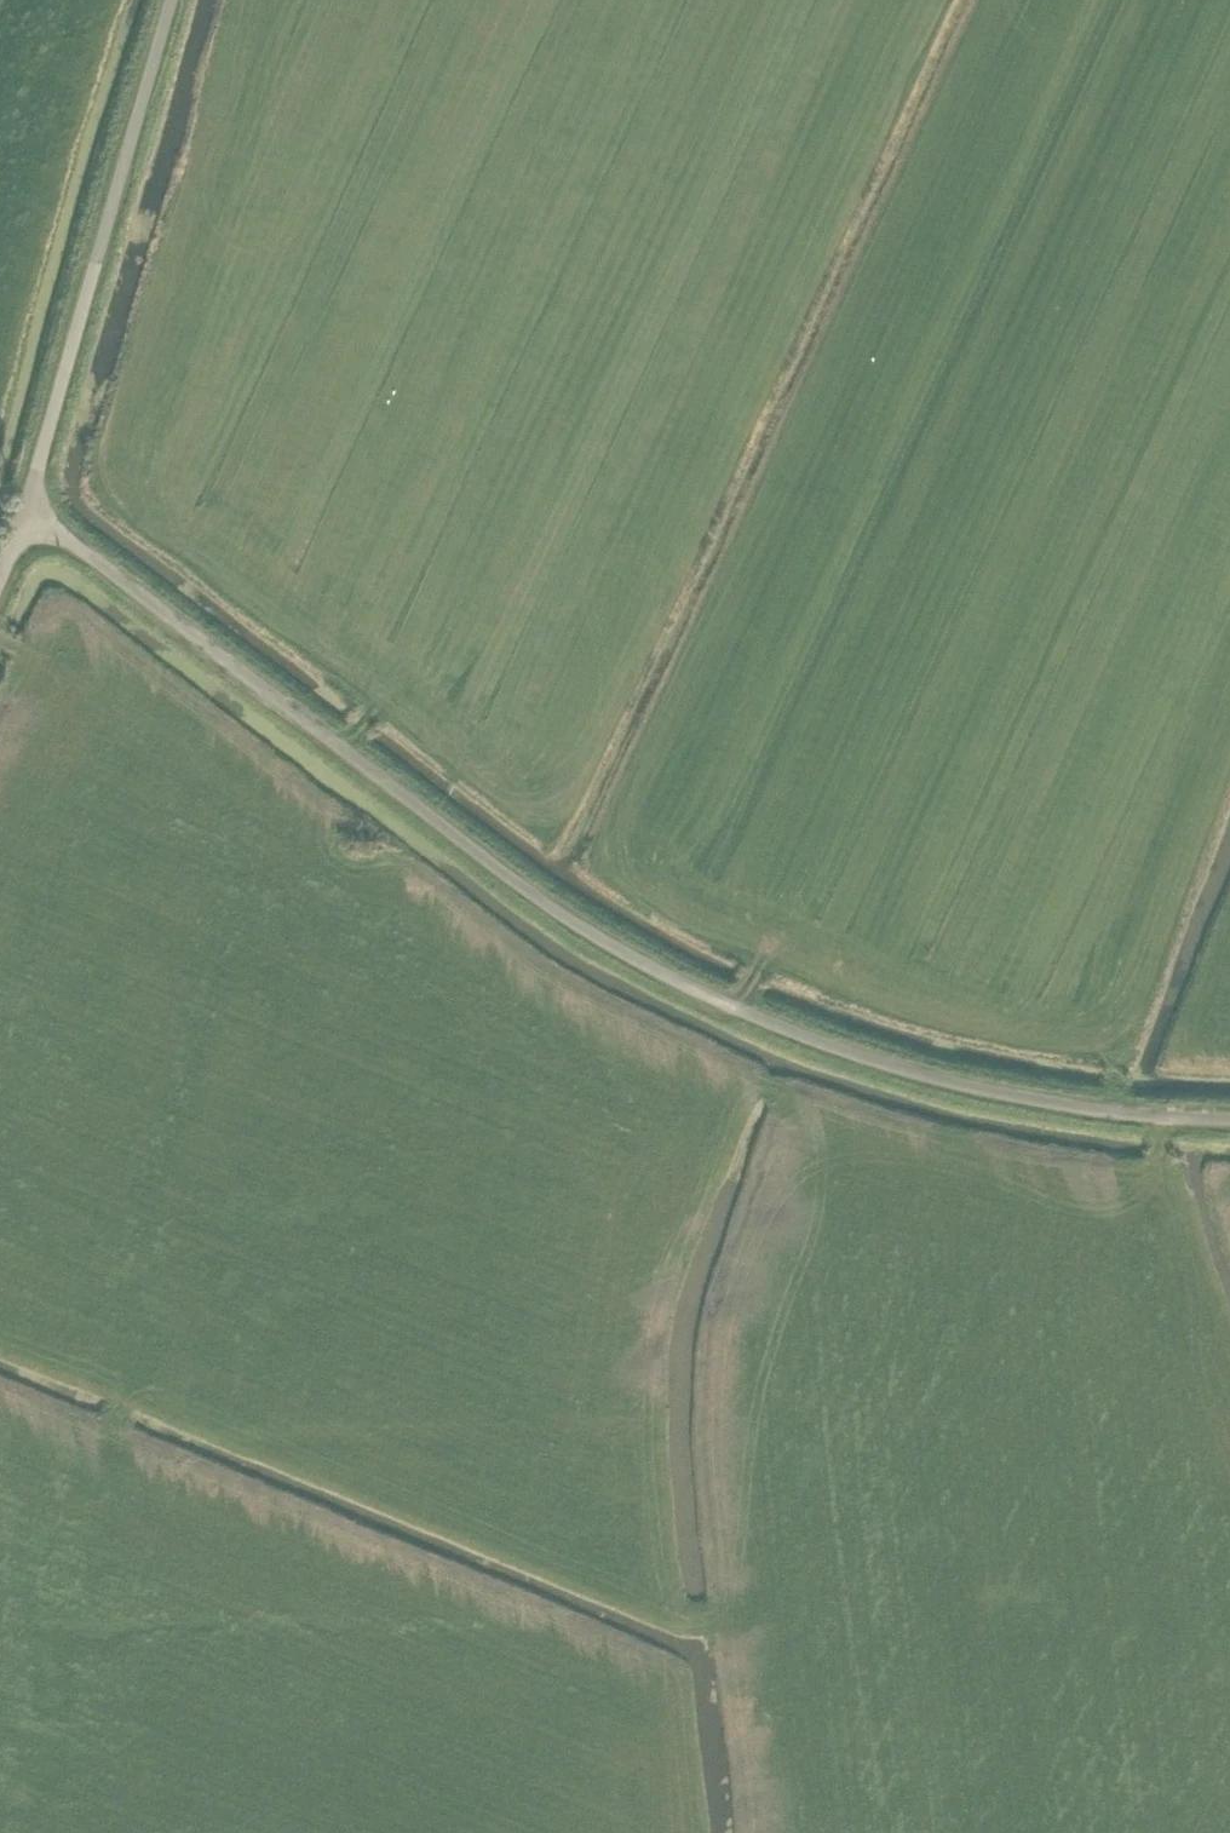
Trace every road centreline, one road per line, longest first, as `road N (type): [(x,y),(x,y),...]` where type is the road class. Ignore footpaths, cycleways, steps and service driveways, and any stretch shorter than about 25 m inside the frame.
road 1 (unclassified): [(1229,1115),(1103,1113),(907,1078),(770,1032),(567,919),(27,513)]
road 2 (unclassified): [(27,513),(170,0)]

